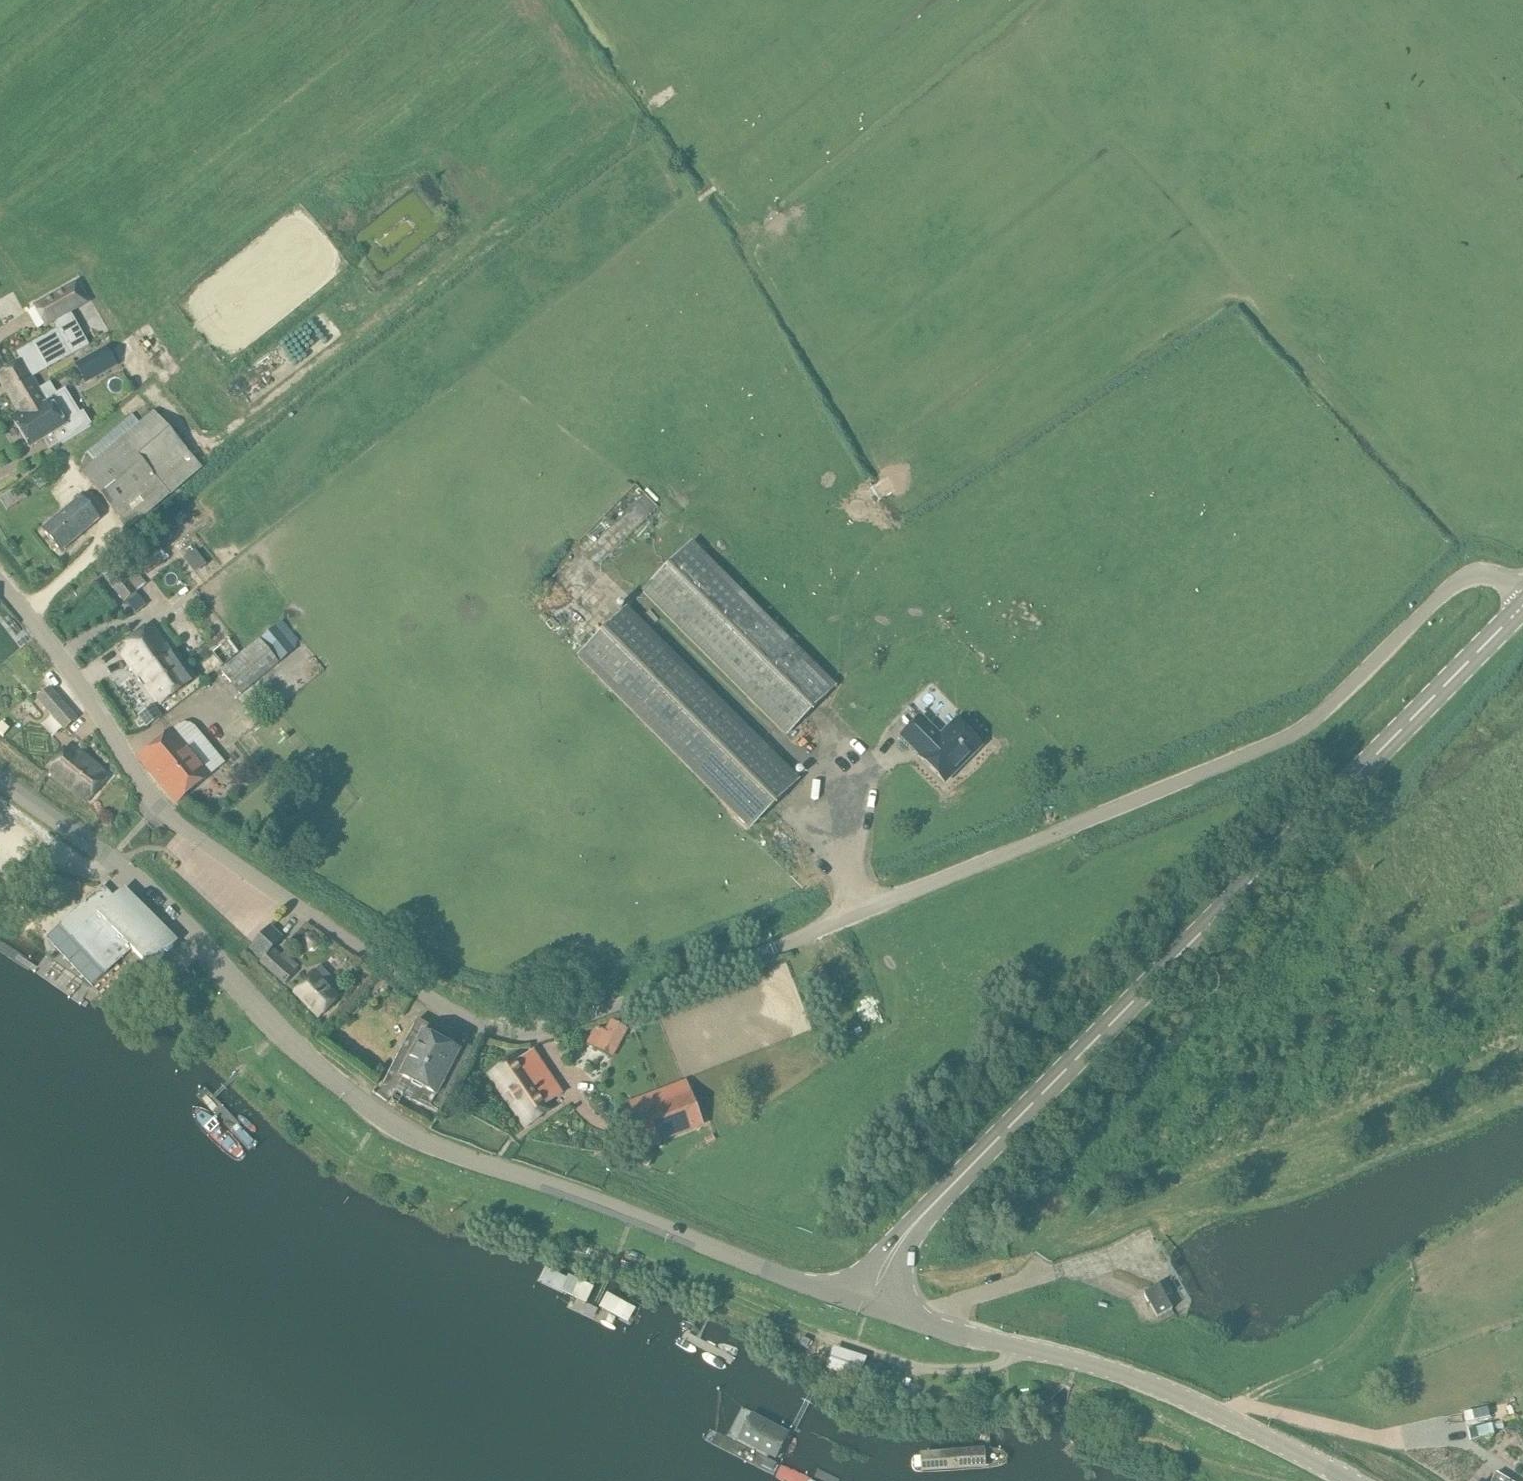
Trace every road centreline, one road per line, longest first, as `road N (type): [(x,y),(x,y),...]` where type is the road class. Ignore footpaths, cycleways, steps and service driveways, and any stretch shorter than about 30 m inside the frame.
road 1 (unclassified): [(18,607),(156,804),(183,828),(474,1024),(510,1034),(547,1031),(1225,765),(1308,725),(1441,593),(1472,573),(1522,592)]
road 2 (tertiary): [(866,1303),(394,1125),(287,1041),(115,861),(0,781)]
road 3 (tertiary): [(866,1303),(920,1219),(1522,602)]
road 4 (tertiary): [(1351,1480),(1142,1381),(866,1303)]
road 5 (track): [(1413,1270),(1340,1350),(1241,1404)]

